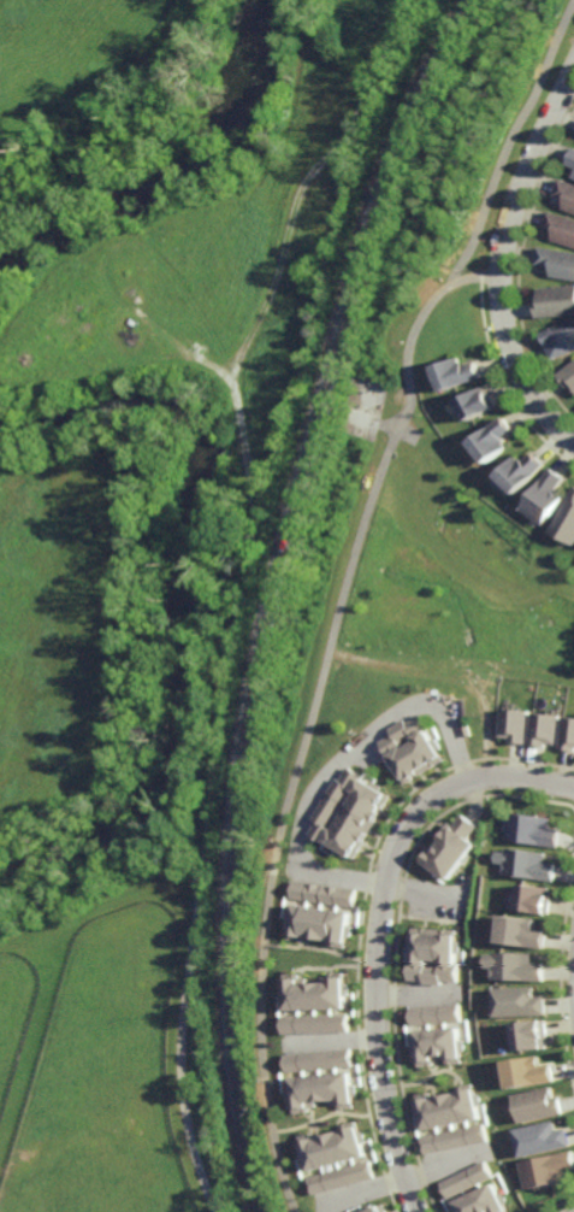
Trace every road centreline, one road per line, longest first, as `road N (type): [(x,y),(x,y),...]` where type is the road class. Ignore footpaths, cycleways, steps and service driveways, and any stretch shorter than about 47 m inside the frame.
road 1 (residential): [(416,1211),(377,1045),(375,965),(395,842),(418,811),(469,778),(502,775),(573,788)]
road 2 (residential): [(573,416),(527,351),(505,273),(521,181),(573,71)]

